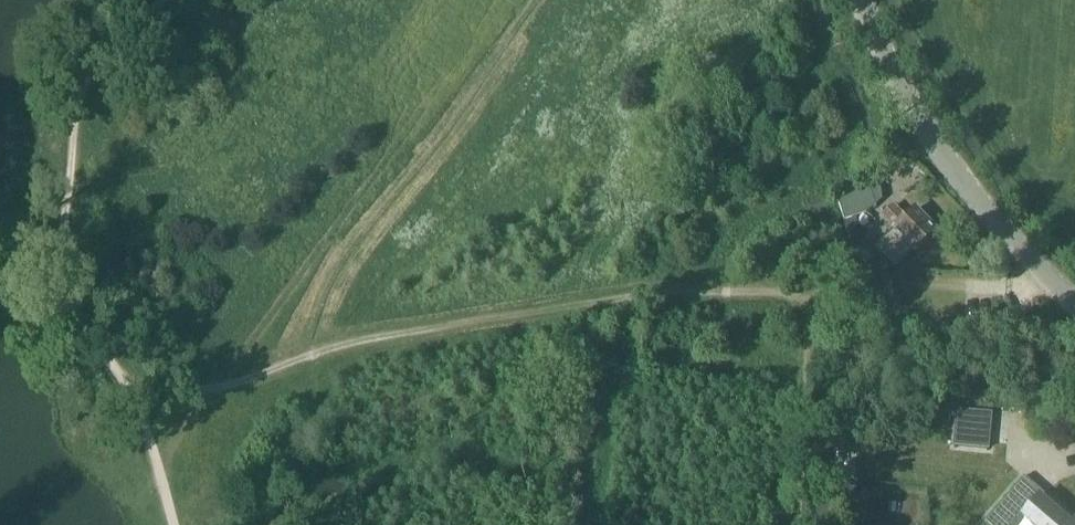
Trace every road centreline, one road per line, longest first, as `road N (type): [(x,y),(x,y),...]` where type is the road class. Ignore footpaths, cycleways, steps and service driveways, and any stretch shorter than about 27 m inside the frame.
road 1 (track): [(122,378),(194,389),(349,342),(668,292),(1055,287)]
road 2 (tertiary): [(1074,306),(950,171),(882,68),(858,0)]
road 3 (track): [(161,0),(105,49),(76,101),(50,277)]
road 4 (track): [(173,524),(128,386),(50,277)]
road 5 (track): [(798,524),(809,295)]

